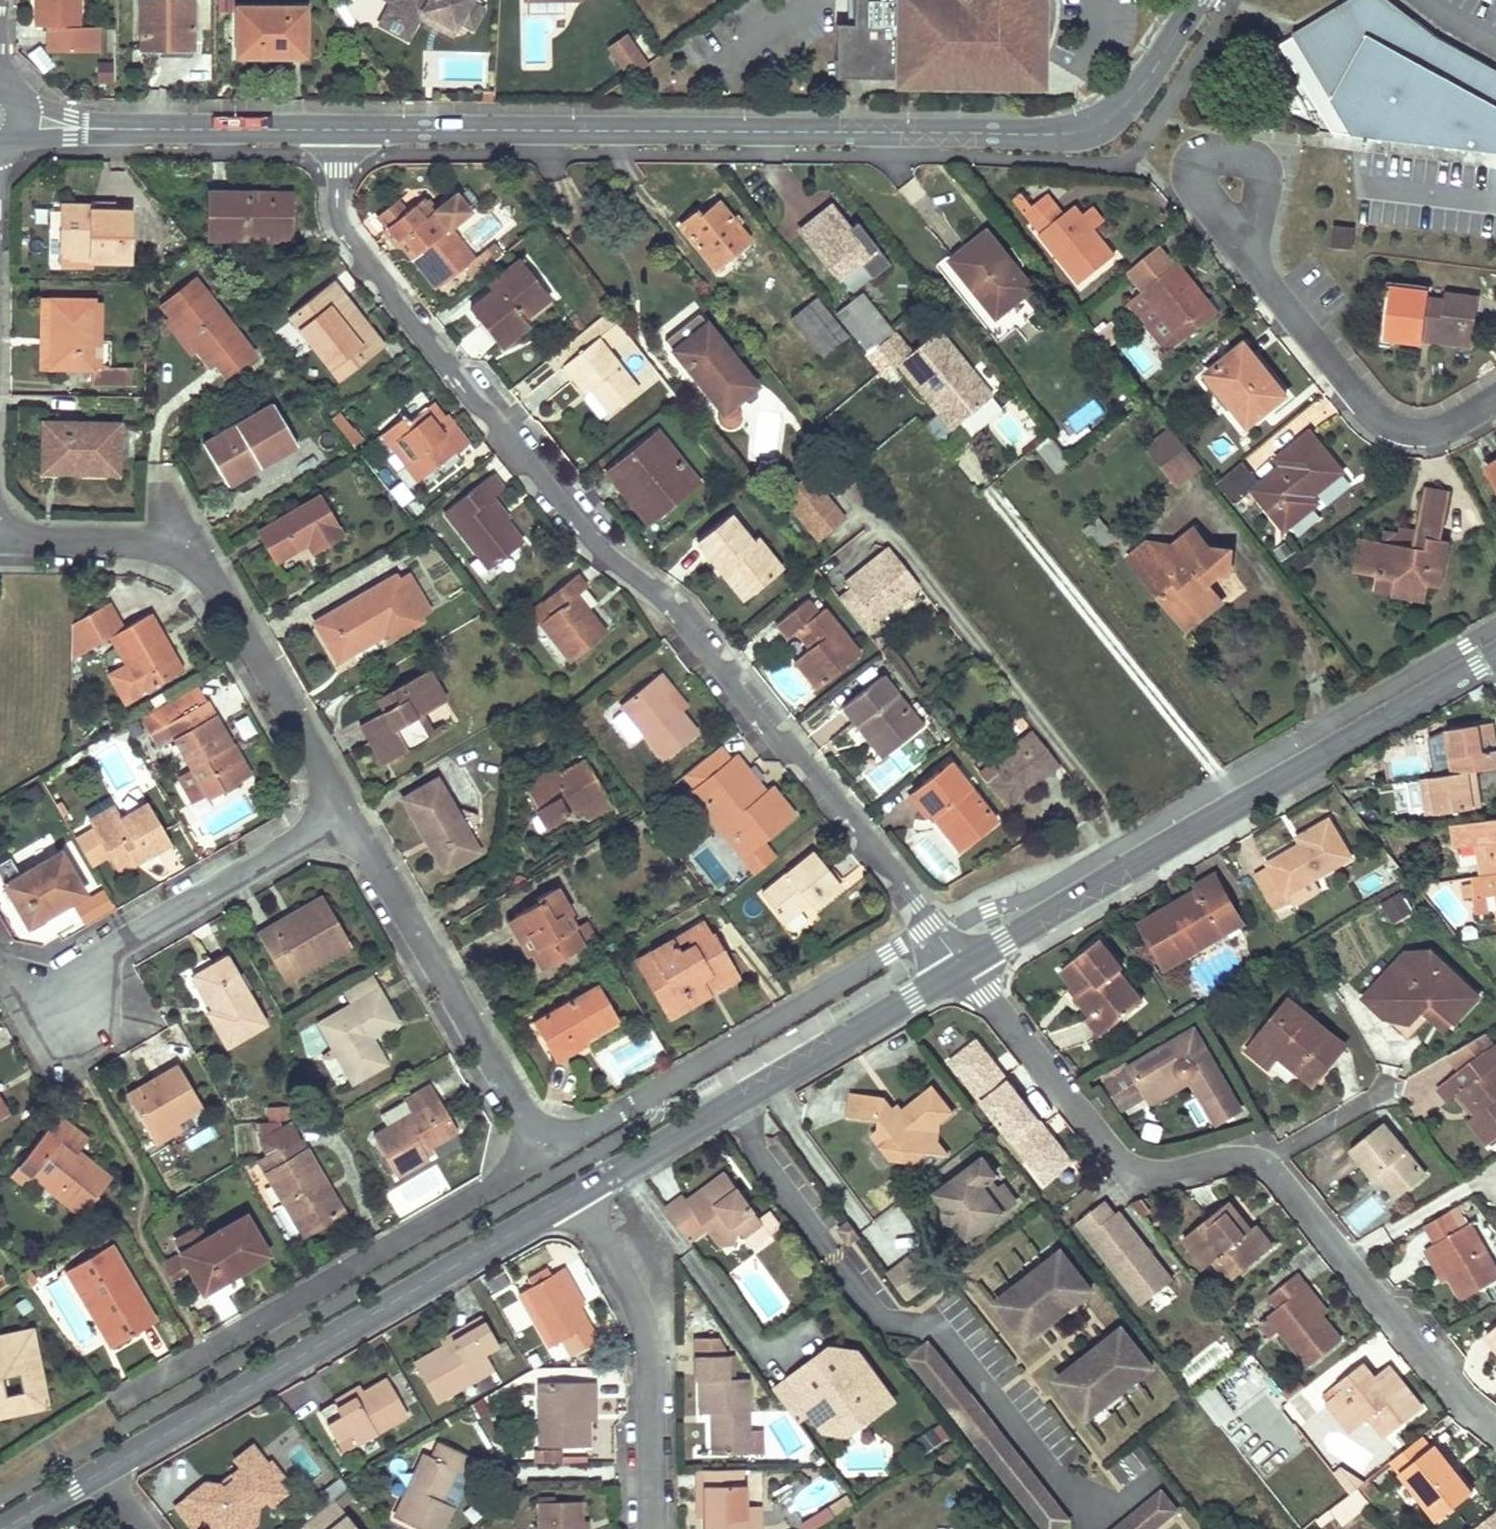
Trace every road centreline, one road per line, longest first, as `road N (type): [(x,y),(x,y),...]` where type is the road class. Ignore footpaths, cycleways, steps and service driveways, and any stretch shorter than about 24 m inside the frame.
road 1 (residential): [(932,925),(804,759),(768,733),(662,598),(596,546),(393,302),(337,215),(338,129)]
road 2 (secondary): [(1197,0),(1125,105),(1066,134),(338,129)]
road 3 (residential): [(963,969),(1128,1167),(1158,1173),(1236,1158),(1266,1166),(1450,1392),(1495,1433)]
road 4 (tertiary): [(1495,654),(963,969)]
road 5 (tertiary): [(574,1198),(101,1469)]
road 6 (residential): [(124,1400),(547,1154)]
road 7 (tertiary): [(963,969),(574,1198)]
road 8 (residential): [(547,1154),(346,810)]
road 9 (residential): [(346,810),(34,993)]
road 10 (residential): [(653,1528),(647,1327),(574,1198)]
road 11 (residential): [(1246,256),(1384,422),(1439,430),(1495,401)]
road 12 (secondary): [(338,129),(129,129),(22,117)]
road 13 (residential): [(346,810),(197,562)]
road 14 (residential): [(658,1088),(906,941)]
road 15 (residential): [(197,562),(157,544),(0,541)]
road 16 (residential): [(1246,256),(1262,195),(1258,169),(1237,159),(1205,166),(1198,188),(1207,208)]
road 17 (residential): [(547,1154),(658,1088)]

